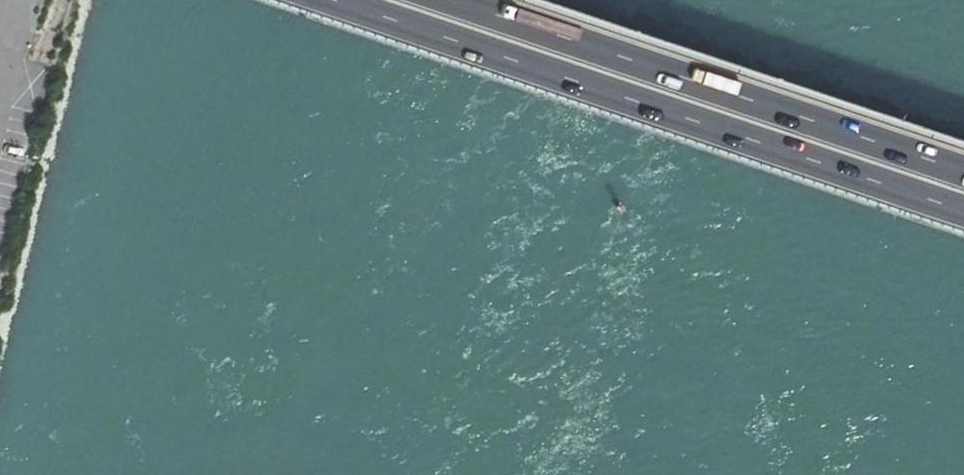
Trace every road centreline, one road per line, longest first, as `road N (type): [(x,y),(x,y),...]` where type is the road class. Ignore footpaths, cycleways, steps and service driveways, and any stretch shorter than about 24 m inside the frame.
road 1 (trunk): [(356,0),(963,203)]
road 2 (trunk): [(963,165),(471,0)]

